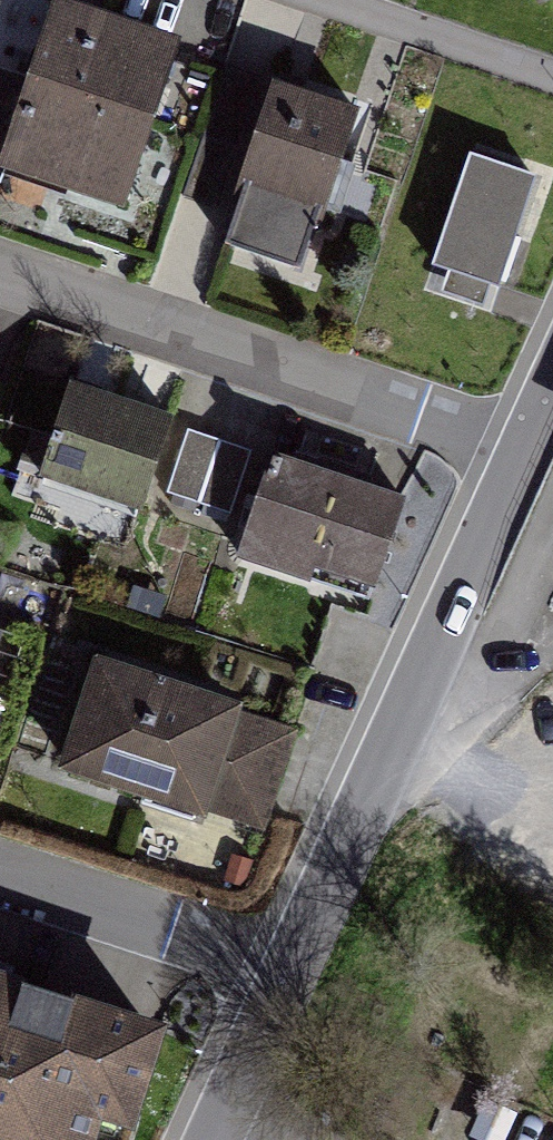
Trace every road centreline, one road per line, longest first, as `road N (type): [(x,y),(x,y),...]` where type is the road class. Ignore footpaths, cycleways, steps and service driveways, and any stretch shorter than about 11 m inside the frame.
road 1 (residential): [(295,963),(522,452)]
road 2 (residential): [(0,275),(522,452)]
road 3 (residential): [(0,872),(295,963)]
road 4 (residential): [(317,0),(552,77)]
road 5 (residential): [(214,1139),(295,963)]

